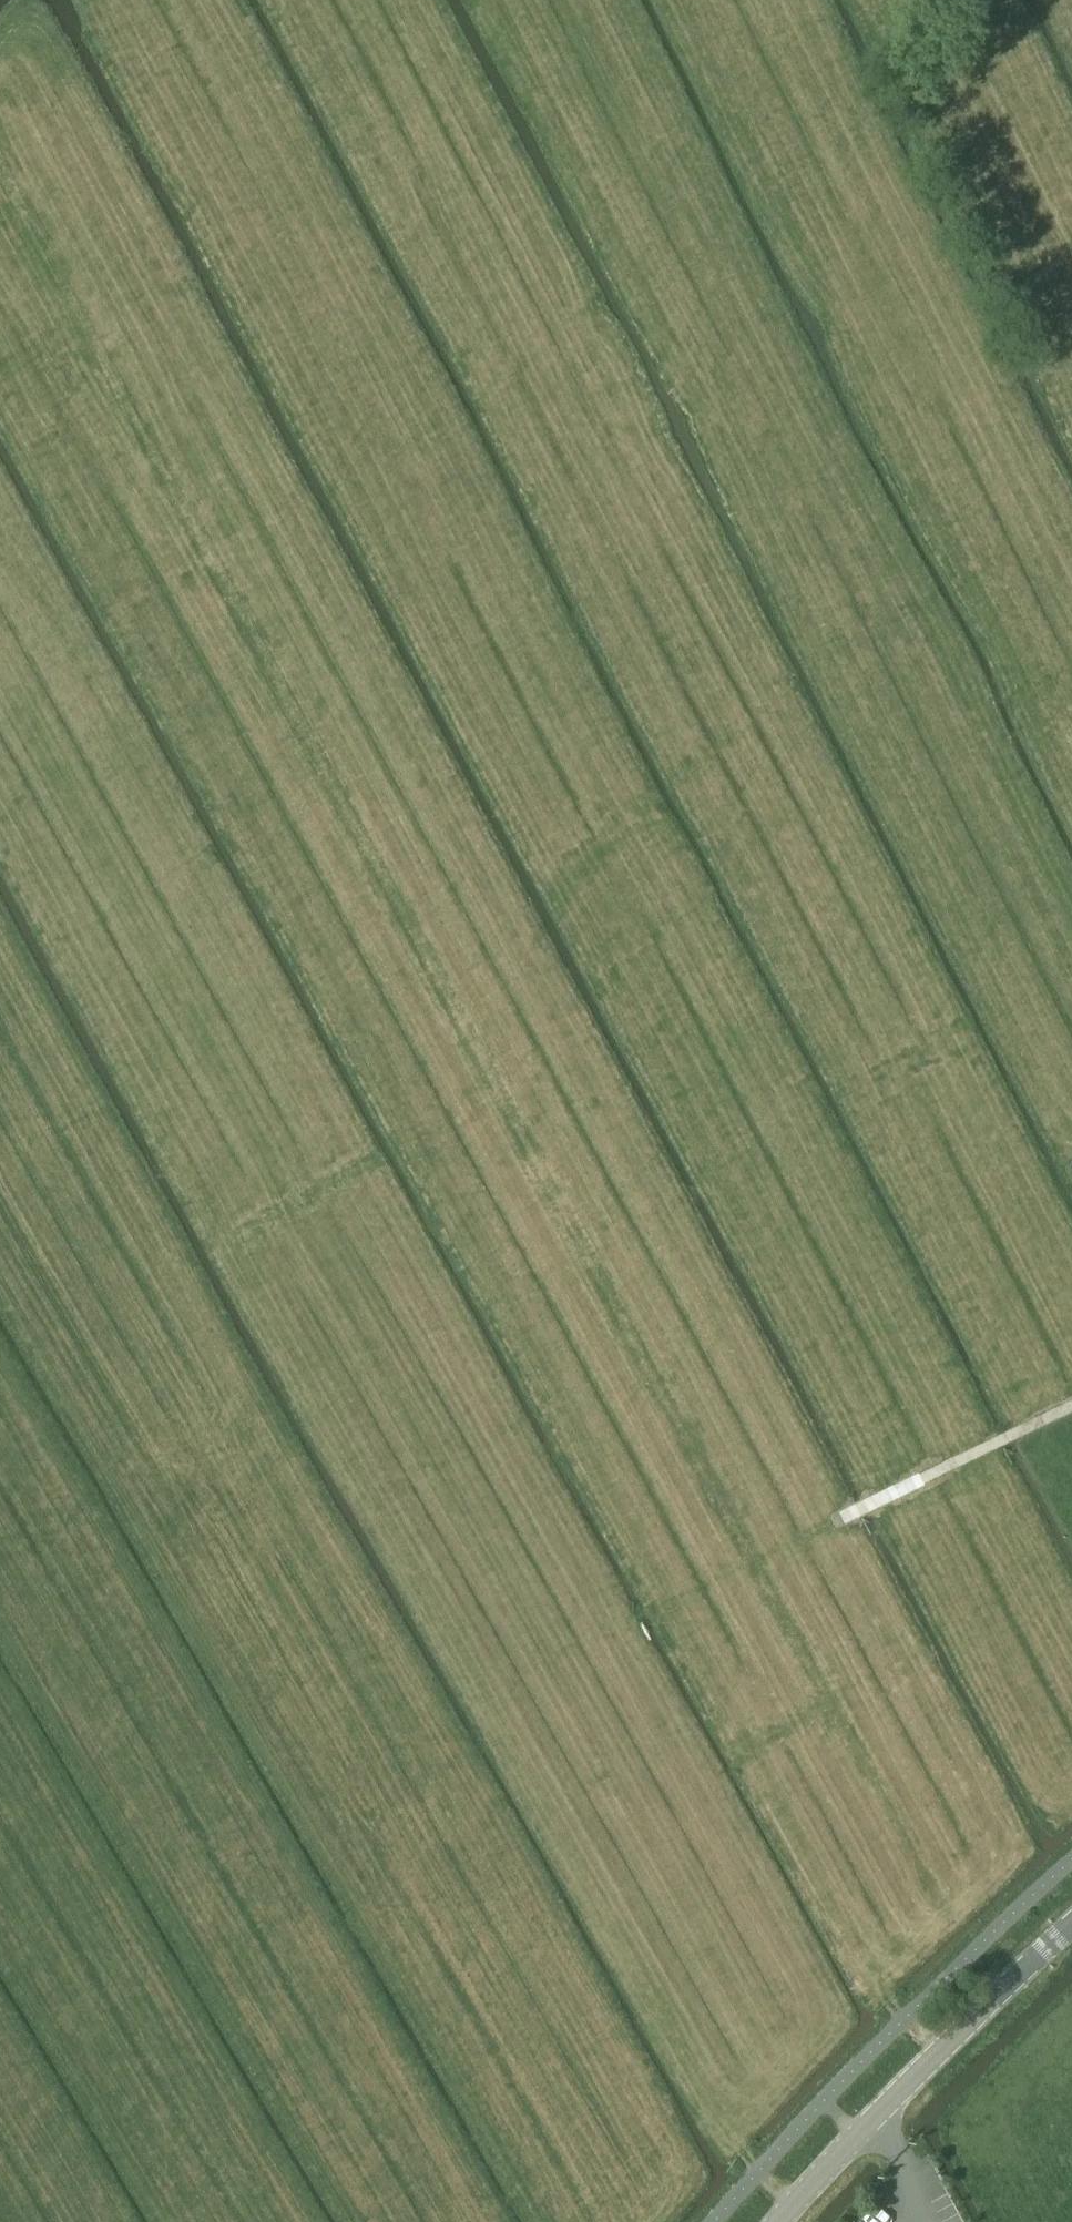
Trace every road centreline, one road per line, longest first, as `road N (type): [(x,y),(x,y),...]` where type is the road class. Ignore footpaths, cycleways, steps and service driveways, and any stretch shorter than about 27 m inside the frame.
road 1 (tertiary): [(779,2221),(1071,1925)]
road 2 (track): [(1071,1404),(918,1480)]

